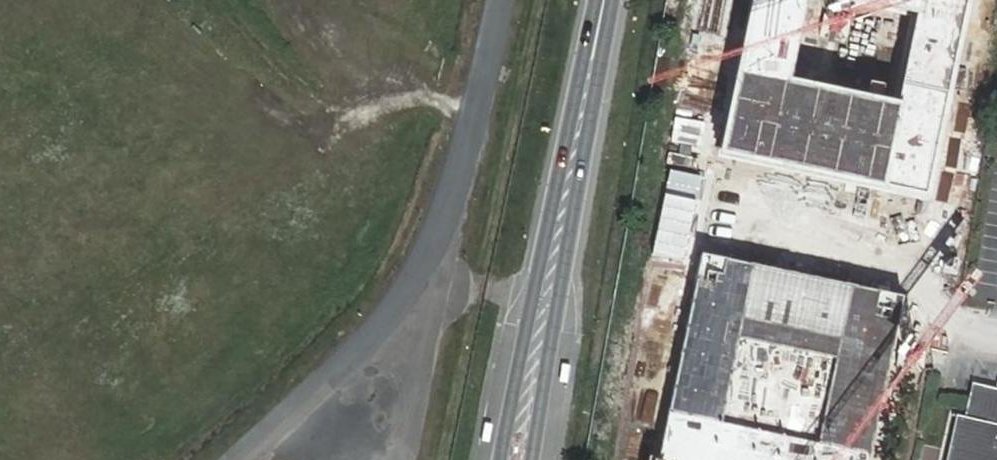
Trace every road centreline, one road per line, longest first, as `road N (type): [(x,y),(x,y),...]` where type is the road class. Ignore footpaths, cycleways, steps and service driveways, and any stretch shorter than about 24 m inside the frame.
road 1 (secondary): [(596,56),(532,301),(501,459)]
road 2 (secondary): [(535,459),(596,56)]

